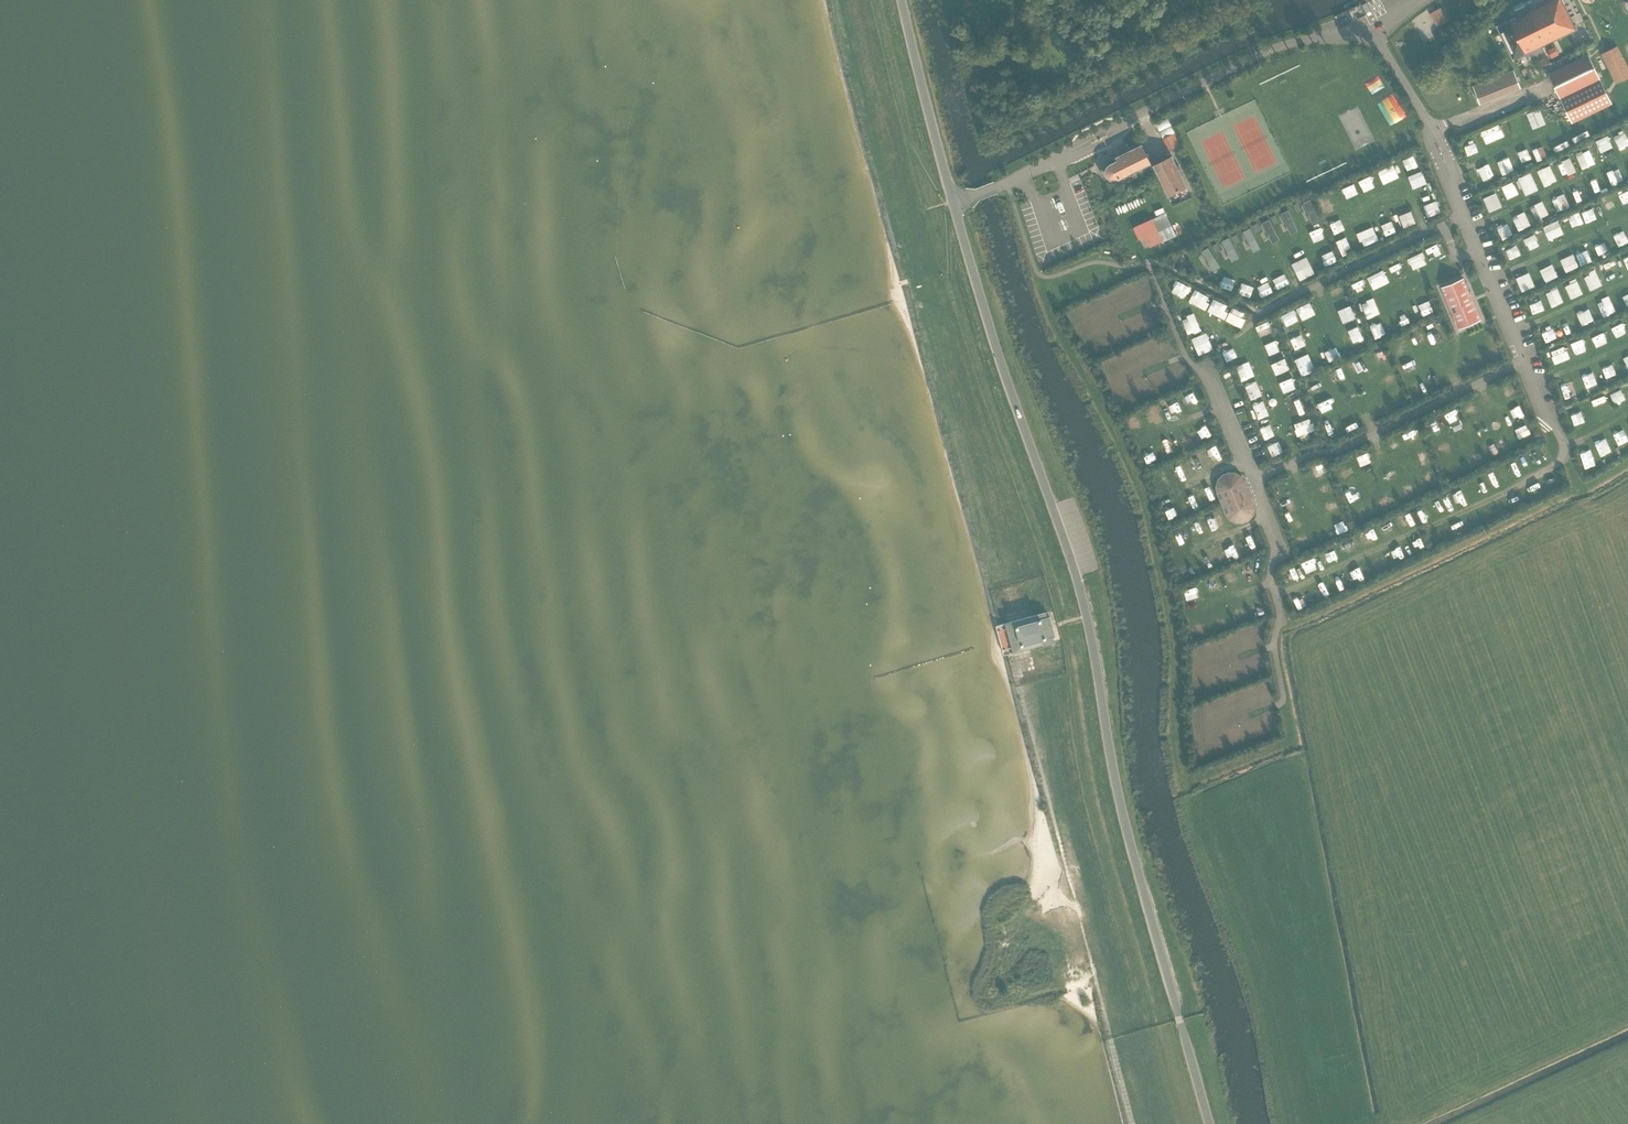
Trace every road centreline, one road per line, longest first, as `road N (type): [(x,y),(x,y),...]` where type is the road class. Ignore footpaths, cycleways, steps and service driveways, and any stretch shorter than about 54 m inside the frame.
road 1 (tertiary): [(1210,1123),(1121,806),(1077,581),(953,200)]
road 2 (track): [(1277,594),(1554,463)]
road 3 (tertiary): [(953,200),(901,0)]
road 4 (track): [(1482,160),(1627,99)]
road 5 (track): [(1496,216),(1627,151)]

